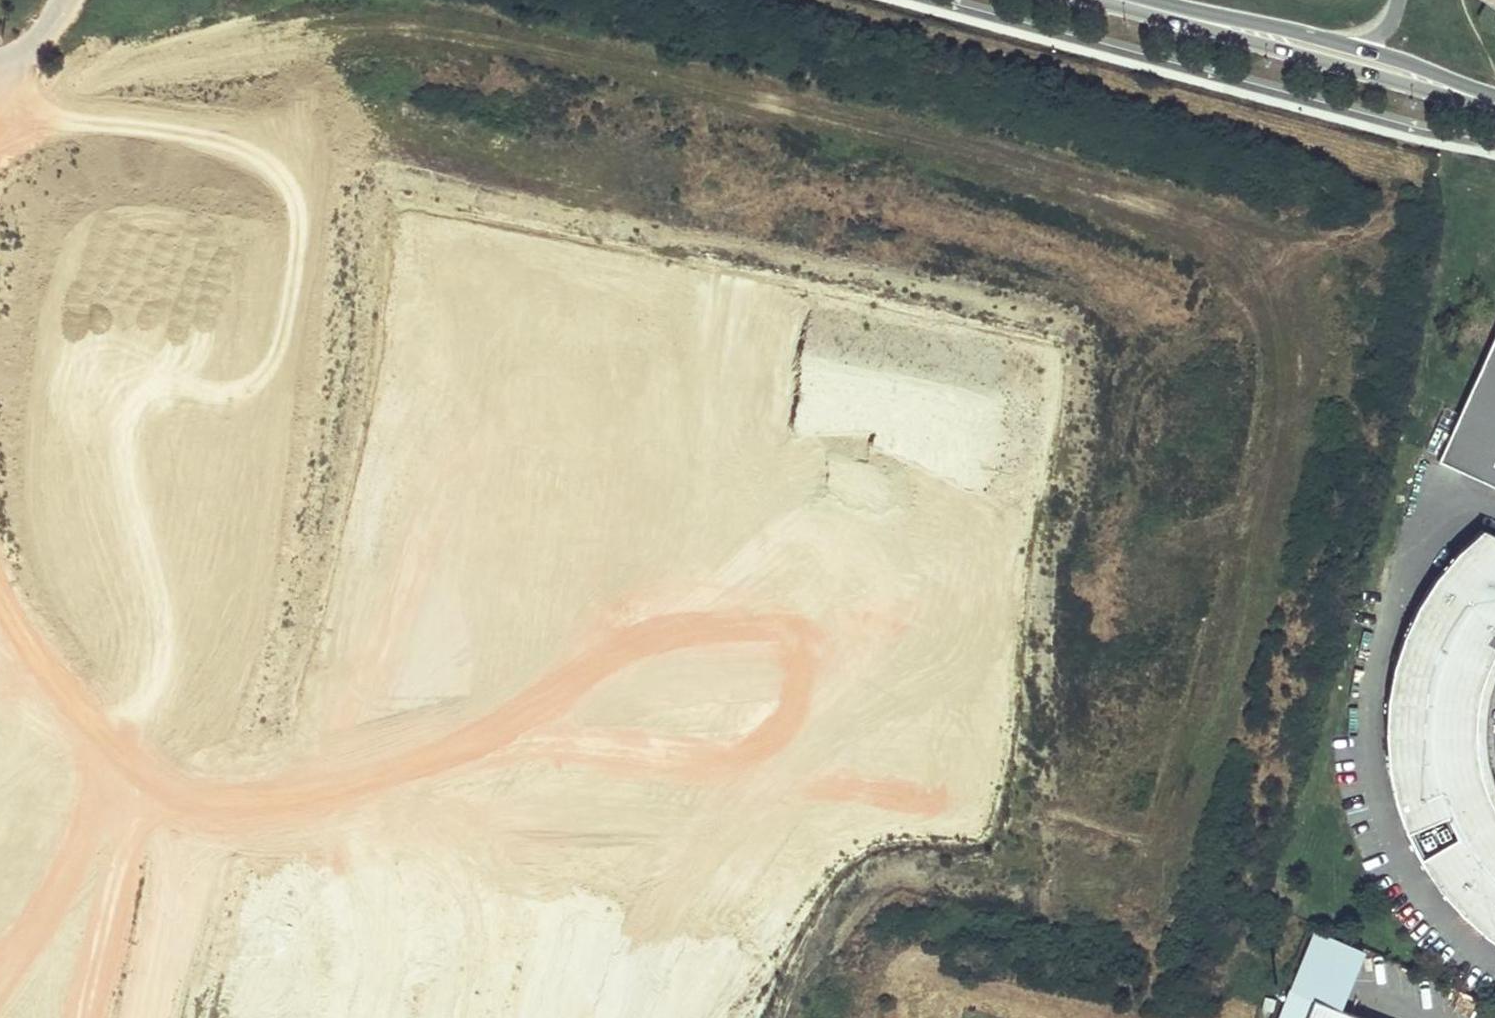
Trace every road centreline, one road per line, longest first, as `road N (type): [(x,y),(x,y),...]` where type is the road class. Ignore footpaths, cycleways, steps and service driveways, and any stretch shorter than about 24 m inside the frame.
road 1 (secondary): [(1129,0),(1336,55)]
road 2 (secondary): [(1336,55),(1494,105)]

